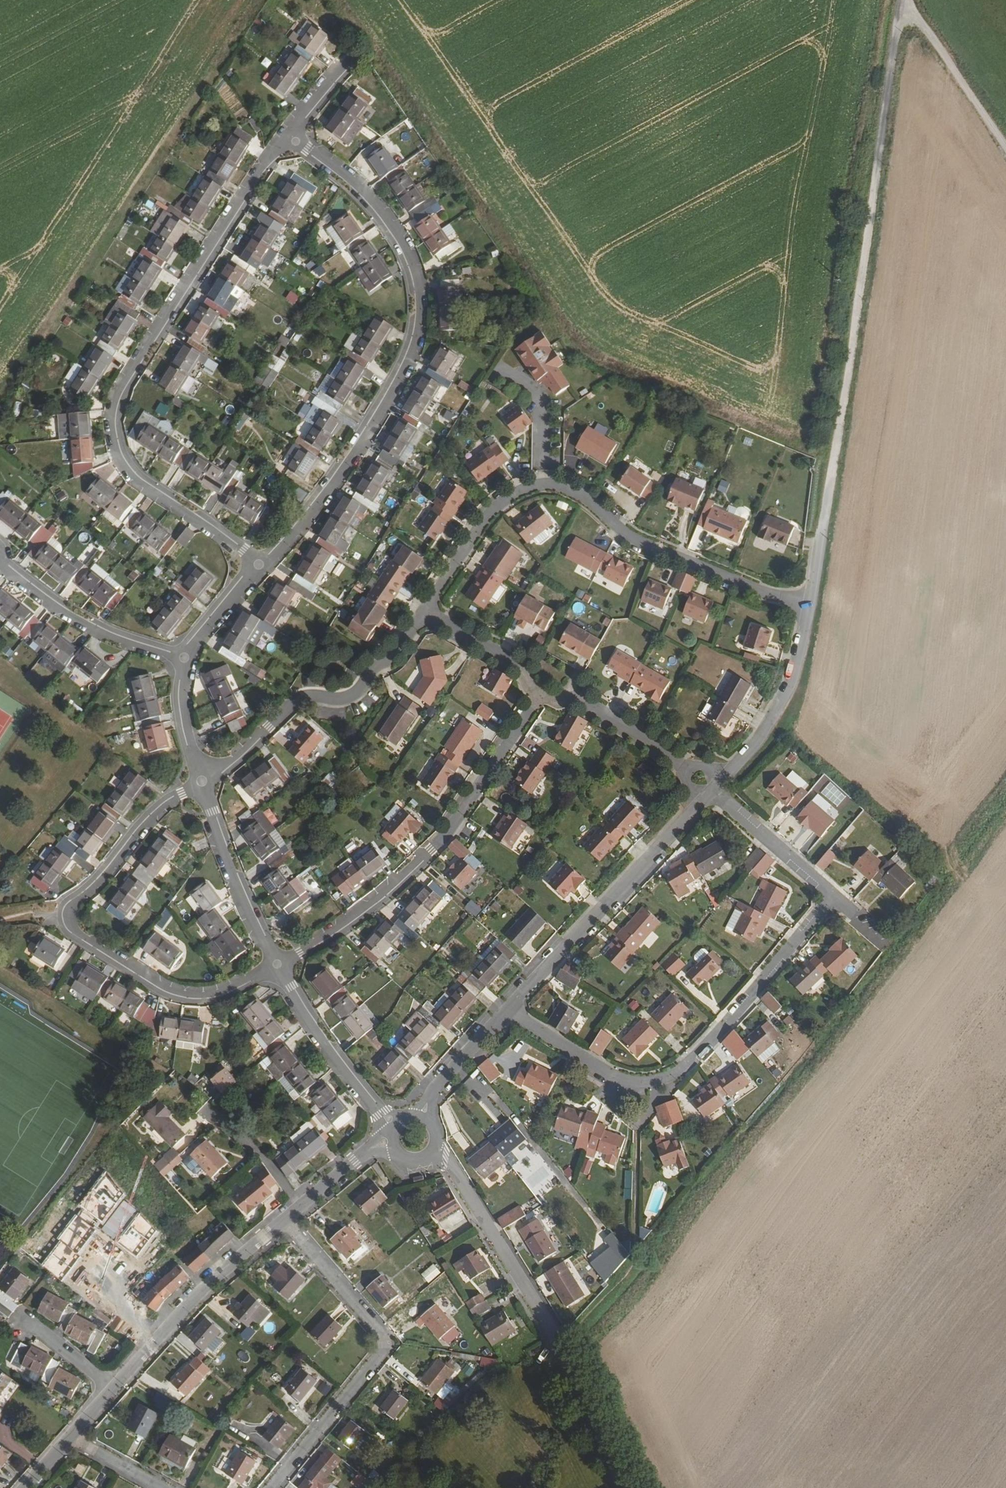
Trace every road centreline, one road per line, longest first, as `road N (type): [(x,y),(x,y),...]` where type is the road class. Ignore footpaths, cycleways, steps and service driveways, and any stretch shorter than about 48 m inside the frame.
road 1 (residential): [(510,1011),(588,1065),(632,1083),(664,1084),(693,1064),(822,915),(826,889),(713,795)]
road 2 (residential): [(296,142),(255,176),(116,405),(116,449),(140,481),(259,565)]
road 3 (residential): [(296,142),(377,202),(406,240),(424,286),(422,330),(341,477),(274,558),(259,565)]
road 4 (unclassified): [(902,0),(826,522)]
road 5 (residential): [(428,616),(432,596),(480,521),(545,481),(598,502),(655,552),(778,597),(810,599)]
road 6 (residential): [(632,1487),(568,1361),(433,1149)]
road 7 (residential): [(542,692),(474,800),(431,850),(325,939),(277,964)]
road 8 (unclassified): [(272,1487),(383,1351),(383,1335),(284,1219)]
road 9 (residential): [(510,1011),(713,795)]
road 10 (residential): [(277,964),(226,994),(180,997),(70,932),(62,914),(71,901)]
road 11 (residential): [(111,1389),(284,1219)]
road 12 (residential): [(713,795),(775,712),(810,599)]
road 13 (residential): [(0,561),(108,638),(183,660)]
road 14 (residential): [(269,727),(304,698),(362,694),(370,673),(428,616)]
road 15 (residential): [(277,964),(306,1017),(393,1127)]
road 16 (residential): [(202,782),(277,964)]
road 17 (track): [(1005,156),(901,3)]
road 18 (residential): [(202,782),(162,804),(71,901)]
road 19 (residential): [(542,692),(566,705),(575,697),(678,765)]
road 20 (residential): [(424,1117),(436,1087),(510,1011)]
road 21 (residential): [(428,616),(512,664),(542,692)]
road 22 (residential): [(284,1219),(353,1160),(391,1141)]
road 23 (residential): [(183,660),(182,712),(202,782)]
road 24 (residential): [(259,565),(183,660)]

